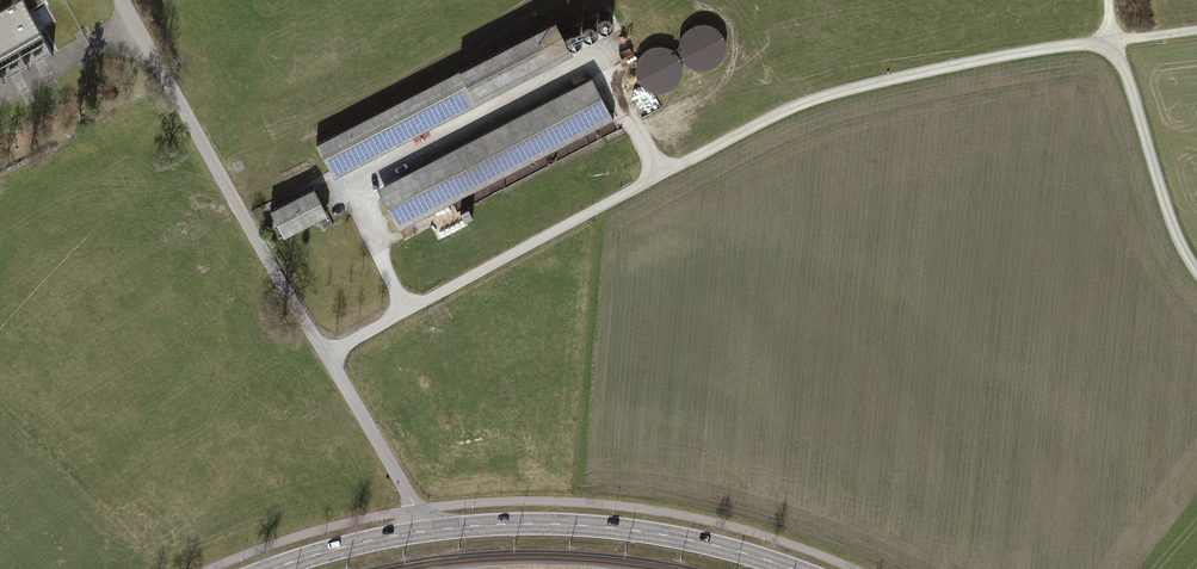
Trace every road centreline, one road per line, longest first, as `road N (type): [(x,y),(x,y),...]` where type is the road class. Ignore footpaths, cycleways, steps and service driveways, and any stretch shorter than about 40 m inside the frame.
road 1 (residential): [(429,530),(123,0)]
road 2 (primary): [(794,568),(633,530),(529,523),(429,530)]
road 3 (primary): [(429,530),(272,568)]
road 4 (track): [(1108,0),(1114,43),(1196,32)]

